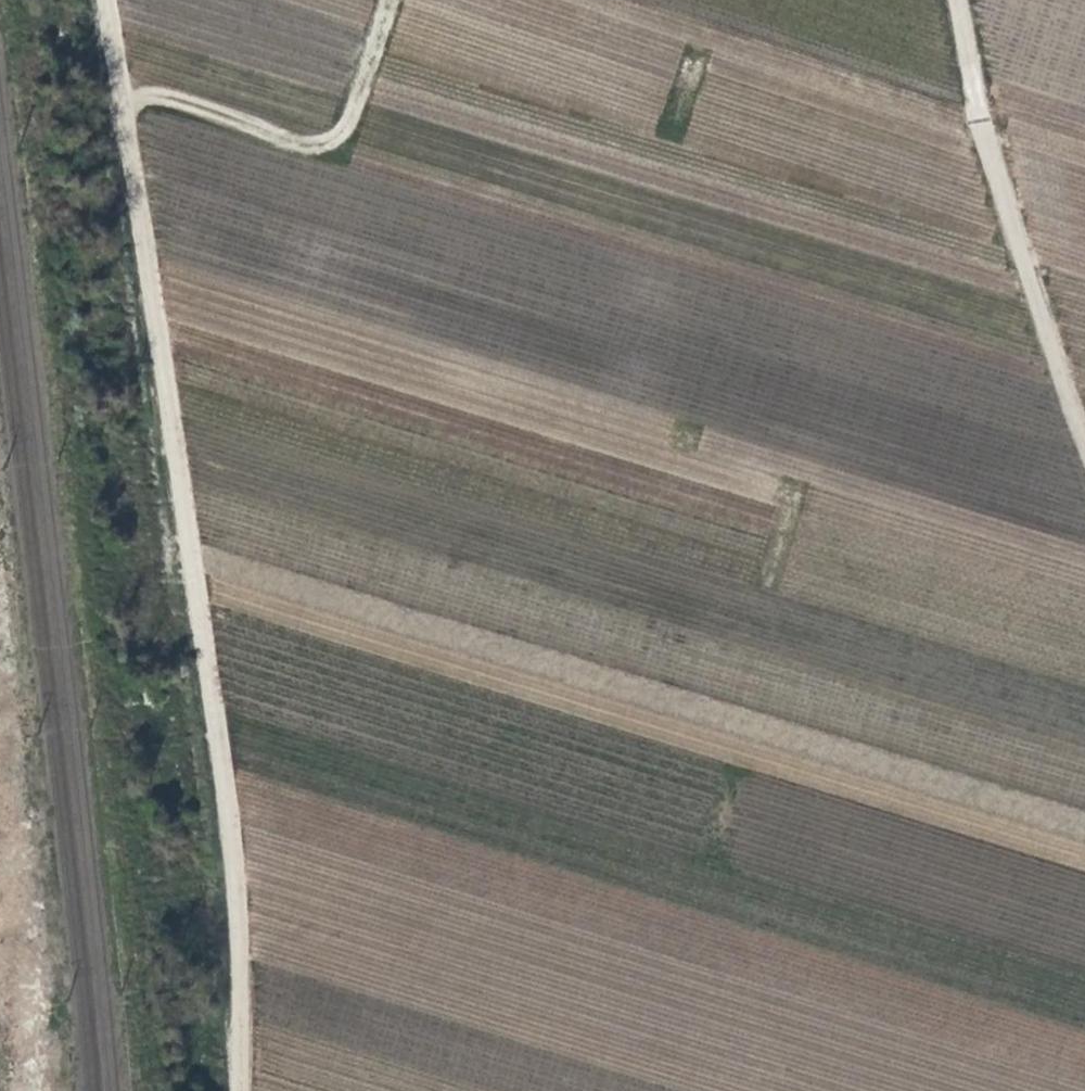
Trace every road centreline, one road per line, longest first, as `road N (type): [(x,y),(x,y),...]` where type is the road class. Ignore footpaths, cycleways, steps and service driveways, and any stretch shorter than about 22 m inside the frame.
road 1 (track): [(104,0),(234,861),(239,1090)]
road 2 (track): [(1084,453),(971,95),(951,0)]
road 3 (track): [(122,107),(152,95),(284,139),(328,139),(355,95),(387,0)]

